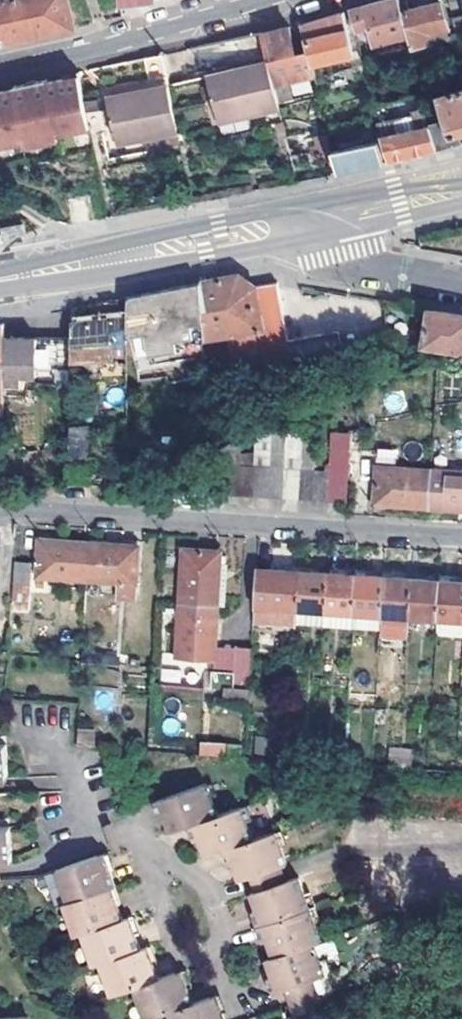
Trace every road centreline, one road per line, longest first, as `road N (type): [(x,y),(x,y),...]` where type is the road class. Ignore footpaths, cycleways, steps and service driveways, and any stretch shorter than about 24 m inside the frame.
road 1 (residential): [(461,538),(0,508)]
road 2 (secondary): [(0,281),(336,216)]
road 3 (residential): [(282,0),(0,77)]
road 4 (residential): [(461,280),(358,260),(346,252),(336,216)]
road 5 (secondary): [(336,216),(461,189)]

